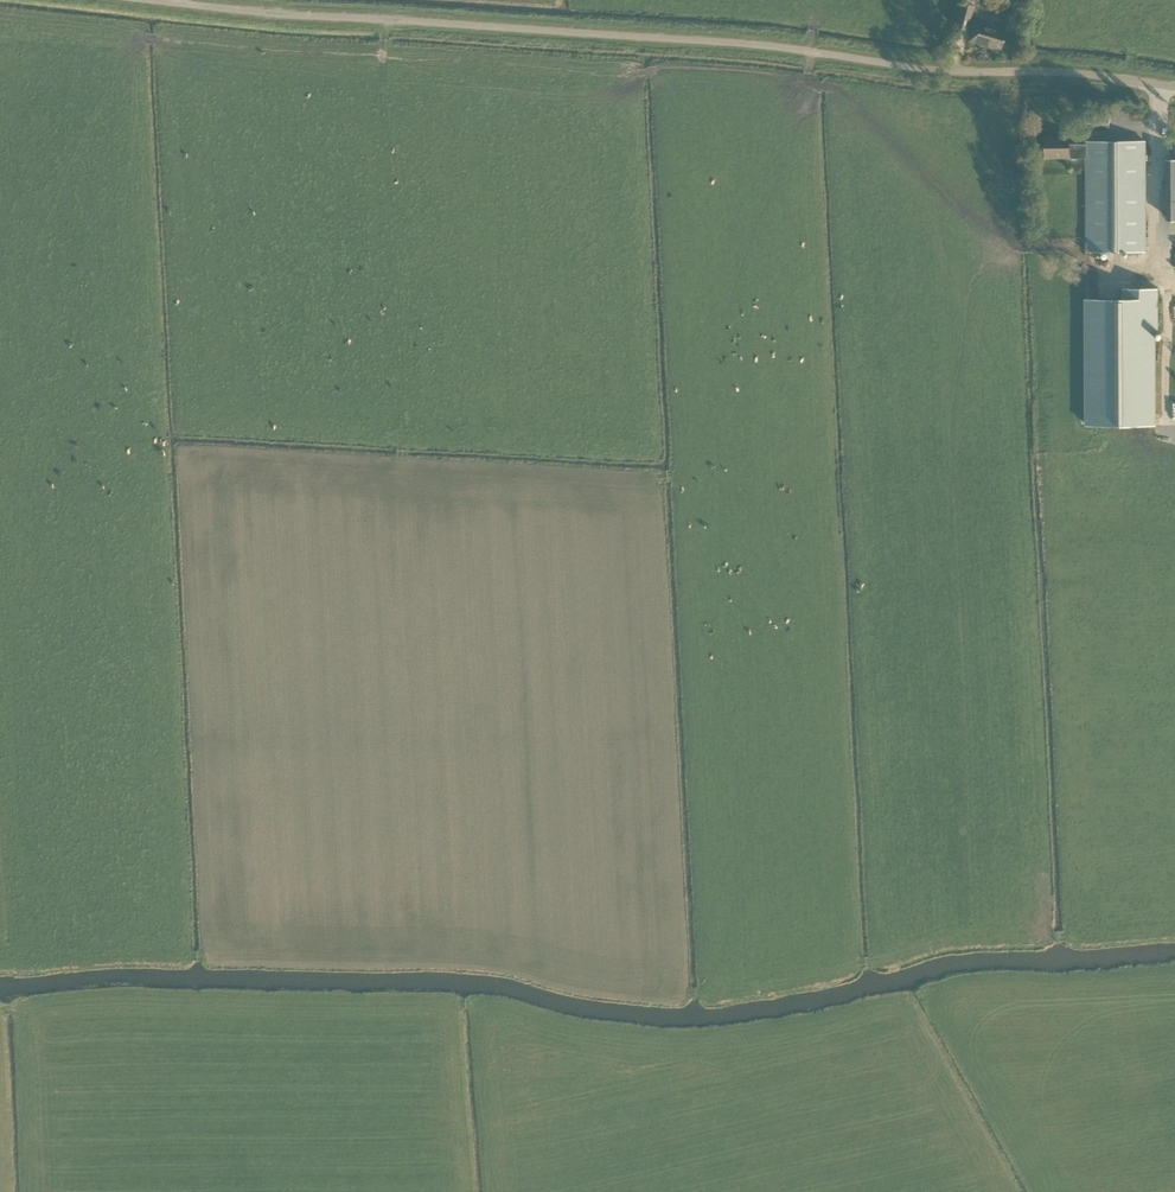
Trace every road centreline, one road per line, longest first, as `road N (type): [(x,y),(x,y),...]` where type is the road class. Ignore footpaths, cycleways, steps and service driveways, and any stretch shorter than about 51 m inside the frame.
road 1 (unclassified): [(1174,90),(742,46),(119,0)]

